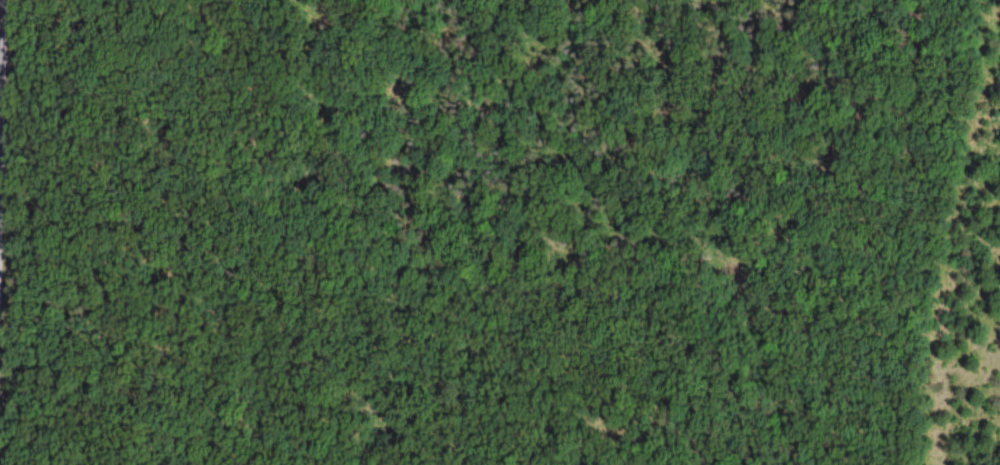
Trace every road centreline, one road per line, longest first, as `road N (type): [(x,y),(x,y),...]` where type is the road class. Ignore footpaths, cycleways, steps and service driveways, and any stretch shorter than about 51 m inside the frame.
road 1 (track): [(636,0),(806,464)]

